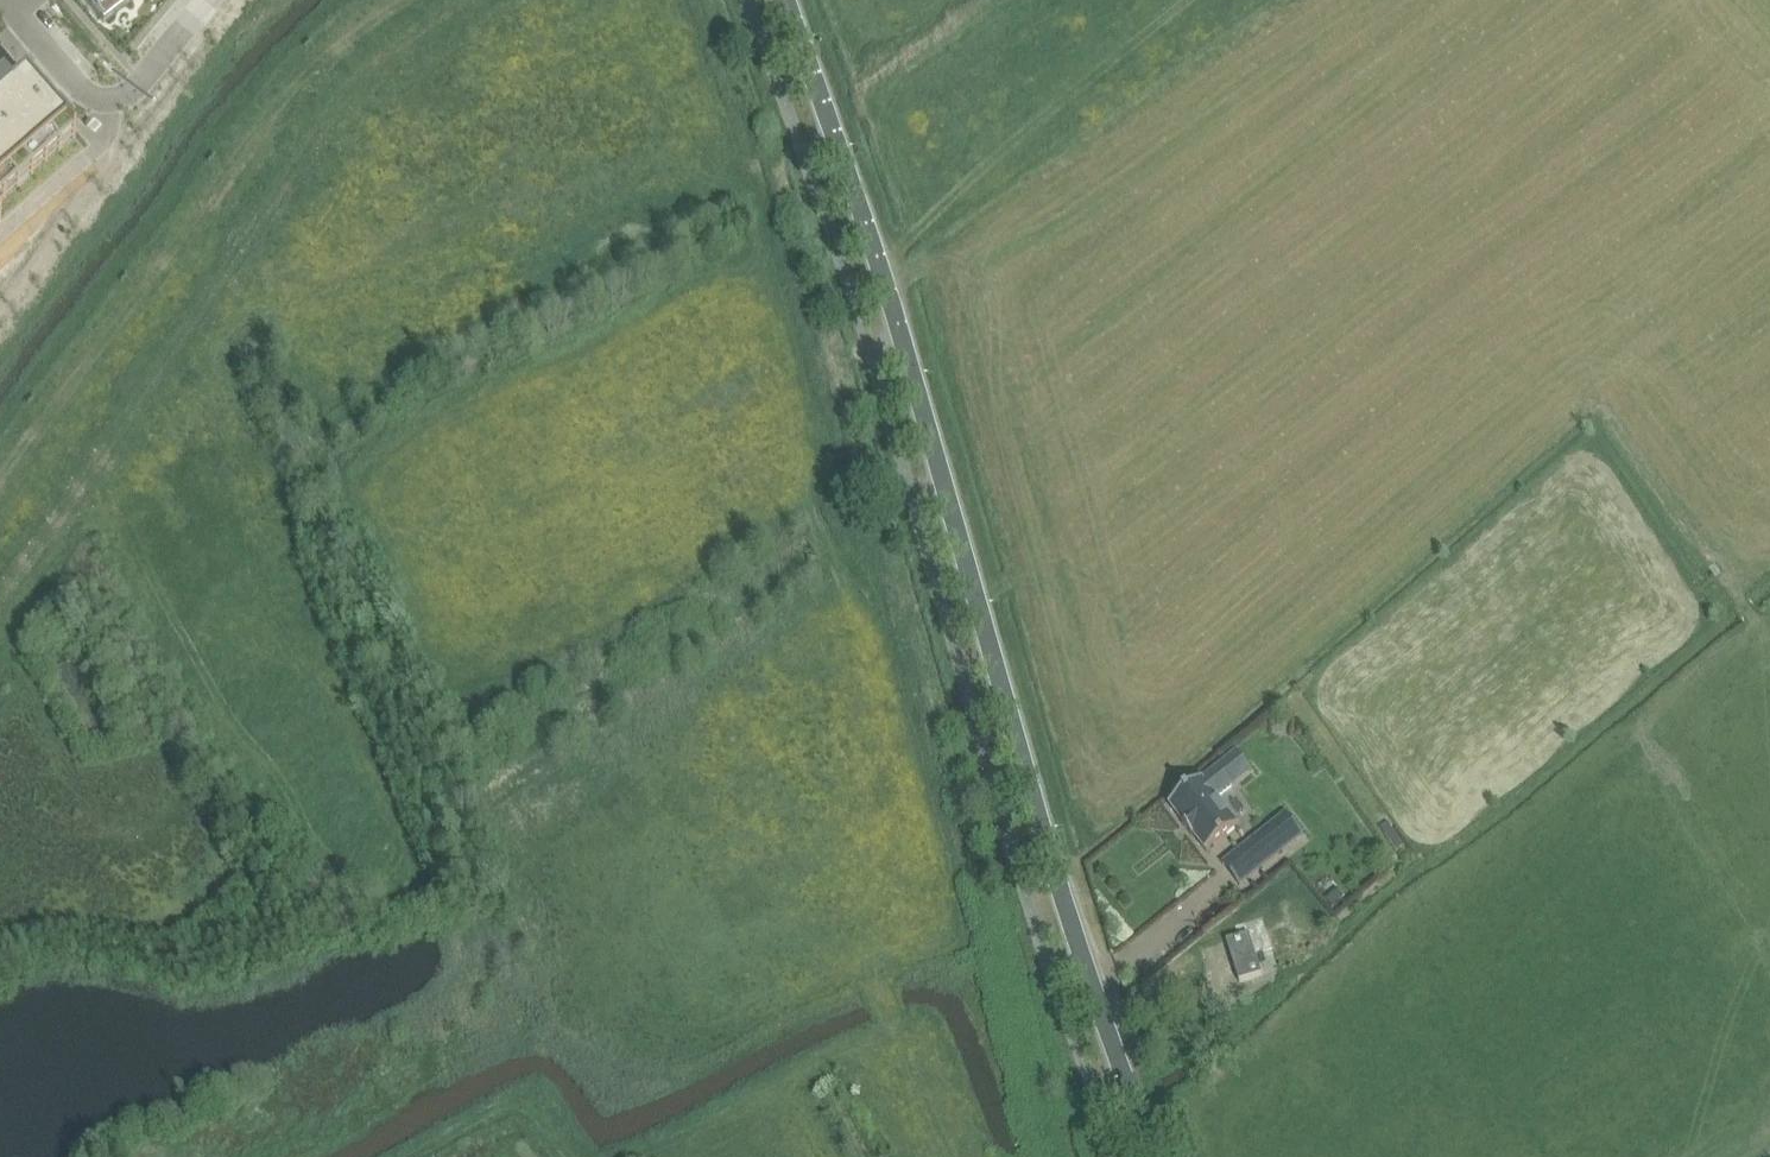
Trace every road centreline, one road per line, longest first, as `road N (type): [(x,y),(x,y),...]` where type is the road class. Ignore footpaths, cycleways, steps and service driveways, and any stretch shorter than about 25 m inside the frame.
road 1 (tertiary): [(1157,1156),(1030,784),(878,256),(785,0)]
road 2 (residential): [(8,0),(87,93),(110,98),(136,85),(207,0)]

